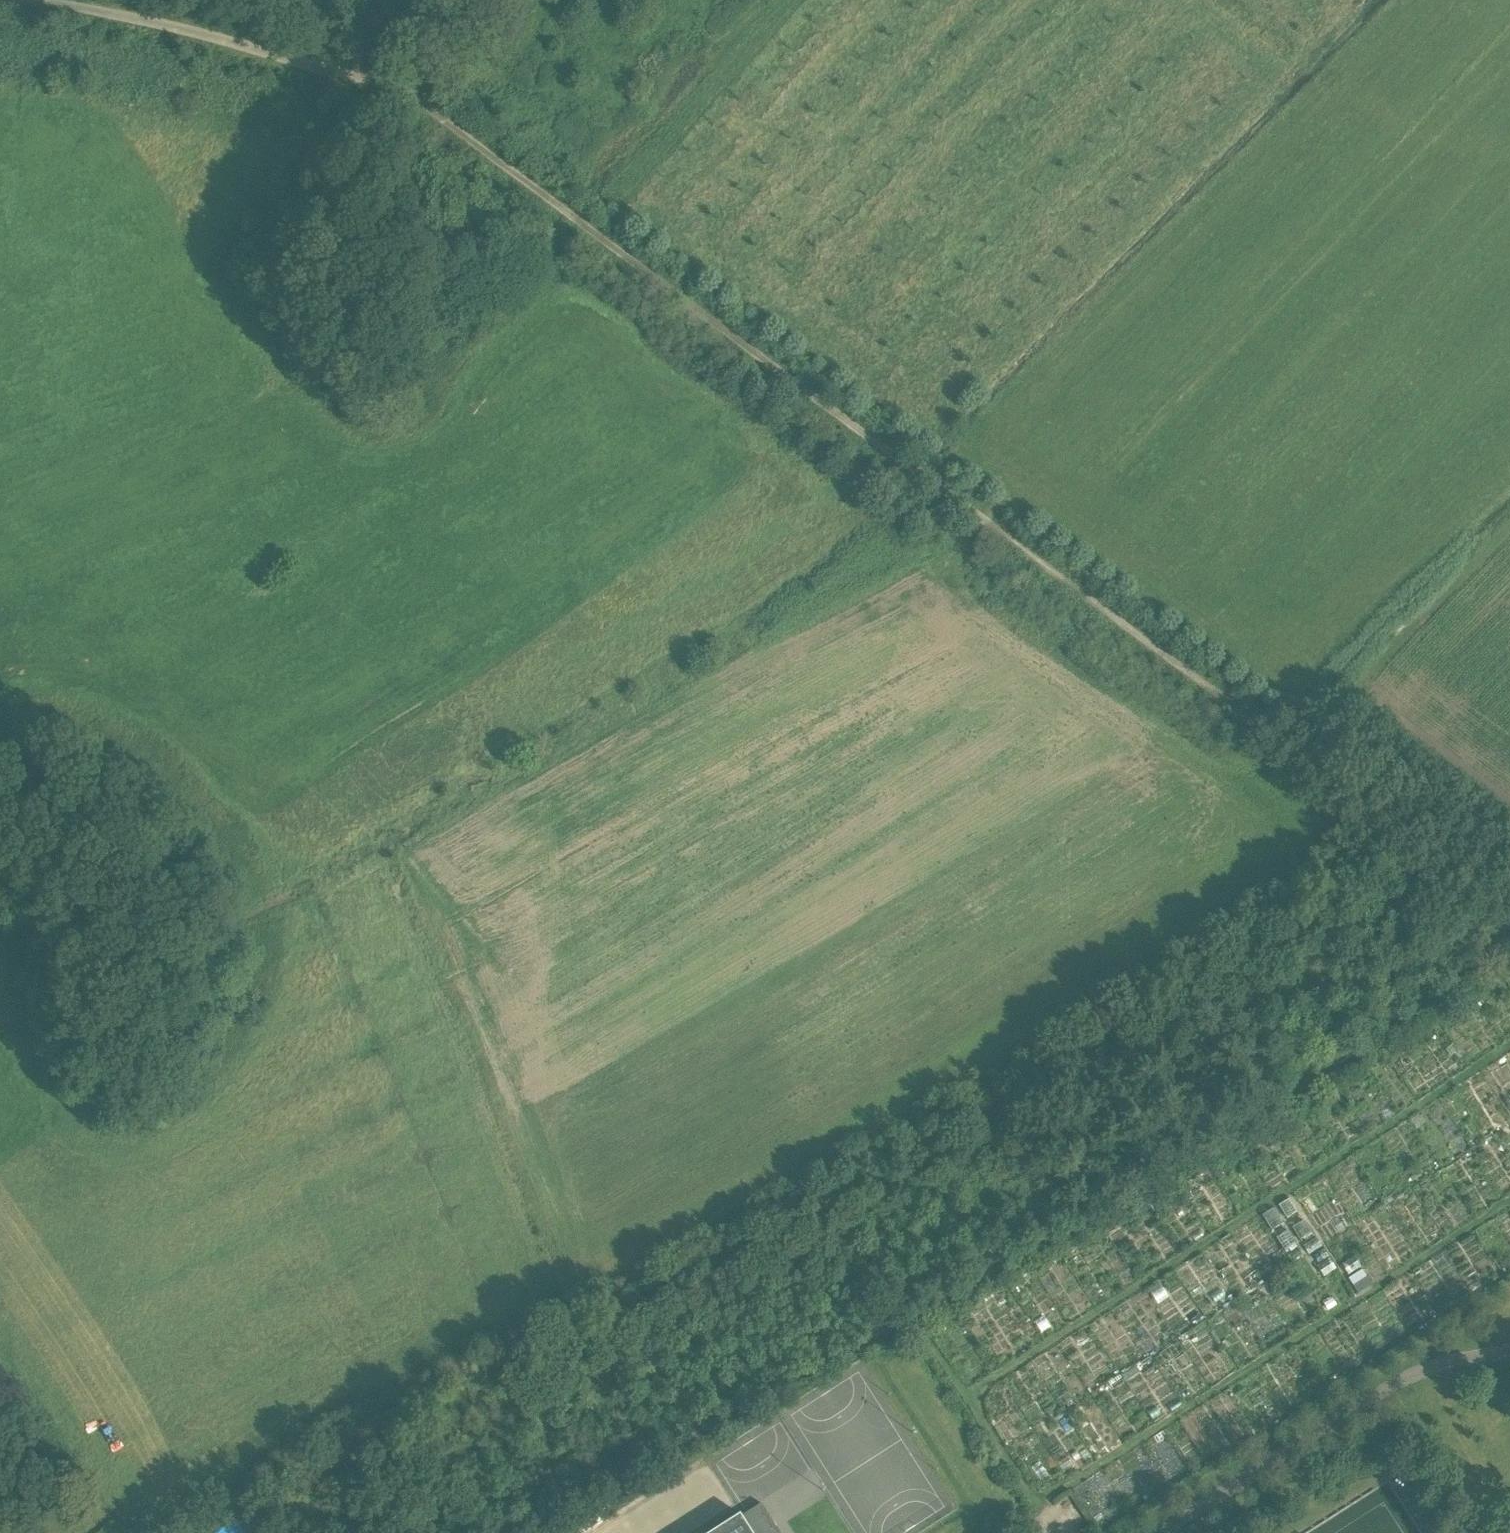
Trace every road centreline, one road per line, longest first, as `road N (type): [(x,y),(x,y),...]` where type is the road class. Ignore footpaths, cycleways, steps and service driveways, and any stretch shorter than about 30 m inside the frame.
road 1 (track): [(1509,908),(394,80)]
road 2 (track): [(1389,820),(1294,913),(987,1115),(837,1179),(694,1282),(521,1363),(275,1508)]
road 3 (track): [(1509,930),(1416,1006),(1268,1107),(525,1532)]
road 4 (unclassified): [(394,80),(32,0)]
road 5 (track): [(880,1332),(779,1168)]

